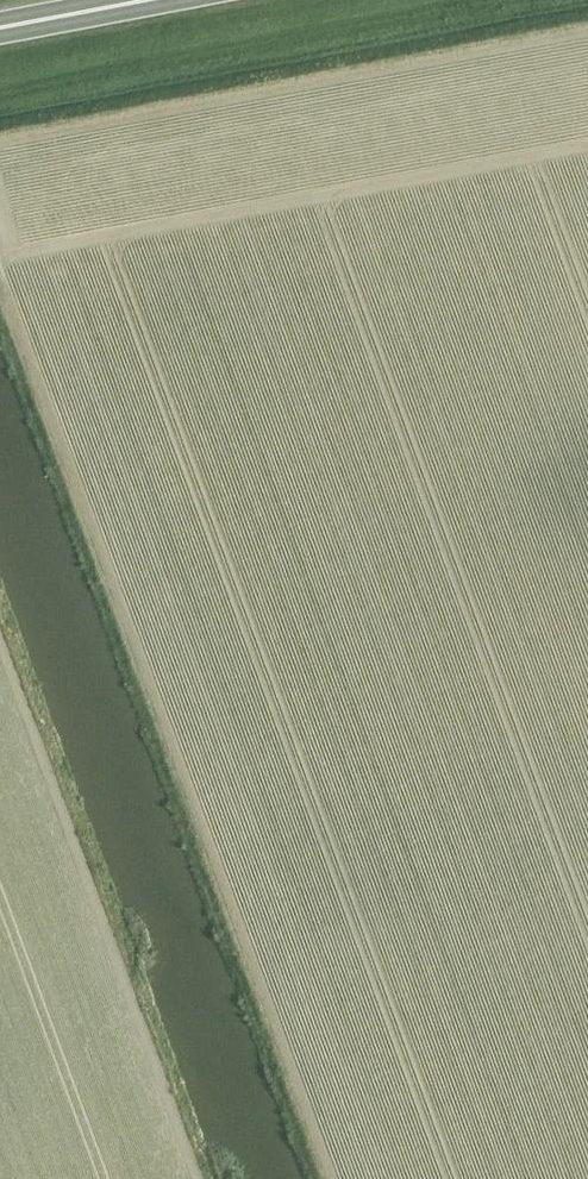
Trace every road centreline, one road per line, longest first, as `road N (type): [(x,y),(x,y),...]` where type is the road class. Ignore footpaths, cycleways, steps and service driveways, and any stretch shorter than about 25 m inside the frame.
road 1 (trunk): [(0,29),(153,0)]

